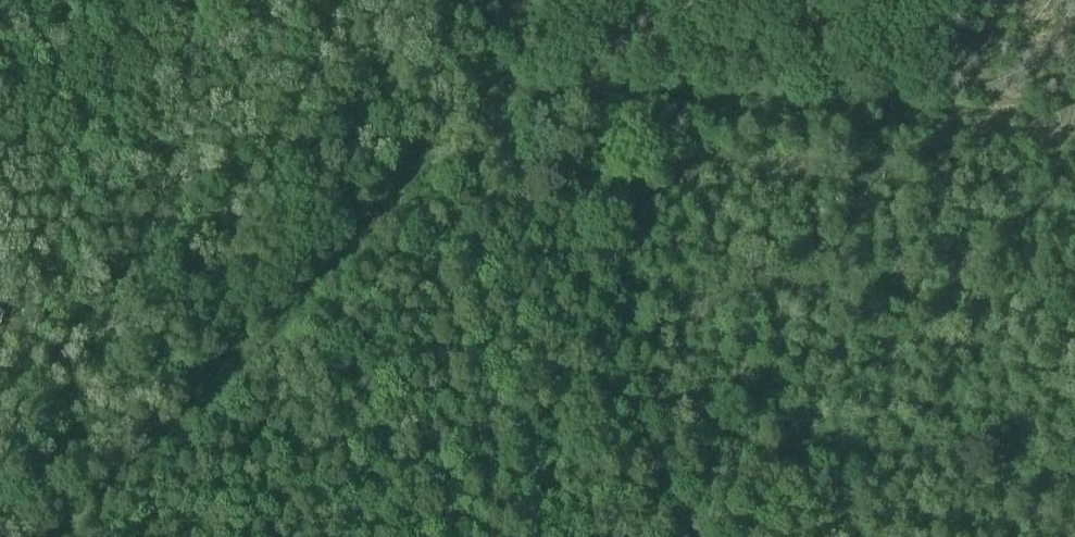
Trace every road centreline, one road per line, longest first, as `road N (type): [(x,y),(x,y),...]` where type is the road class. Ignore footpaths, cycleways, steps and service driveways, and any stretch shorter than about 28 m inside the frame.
road 1 (track): [(1069,137),(477,100)]
road 2 (track): [(477,100),(695,536)]
road 3 (track): [(682,509),(1074,532)]
road 4 (track): [(217,372),(459,118)]
road 5 (track): [(217,372),(57,536)]
road 6 (track): [(0,183),(32,152),(139,285)]
road 7 (track): [(477,100),(556,20),(557,0)]

